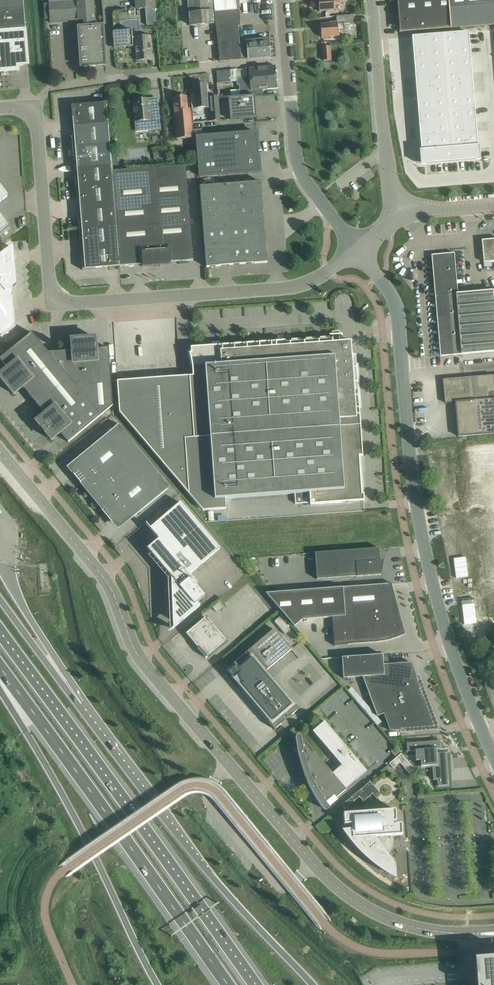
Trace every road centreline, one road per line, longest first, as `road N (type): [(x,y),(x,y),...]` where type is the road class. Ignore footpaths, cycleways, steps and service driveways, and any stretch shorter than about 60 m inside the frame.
road 1 (tertiary): [(493,933),(402,924),(325,875),(136,652),(112,591),(0,452)]
road 2 (unclassified): [(493,755),(427,559),(395,302),(357,249)]
road 3 (unclassified): [(357,249),(318,278),(289,288),(59,299),(49,277),(33,111)]
road 4 (trunk): [(314,984),(216,880),(0,597)]
road 5 (trunk): [(253,984),(0,631)]
road 6 (trunk): [(0,669),(227,984)]
road 7 (trunk): [(0,678),(160,984)]
road 8 (unclassified): [(33,111),(50,88),(288,60)]
road 9 (unclassified): [(400,207),(389,175),(372,0)]
road 10 (unclassified): [(357,249),(301,171),(288,60)]

